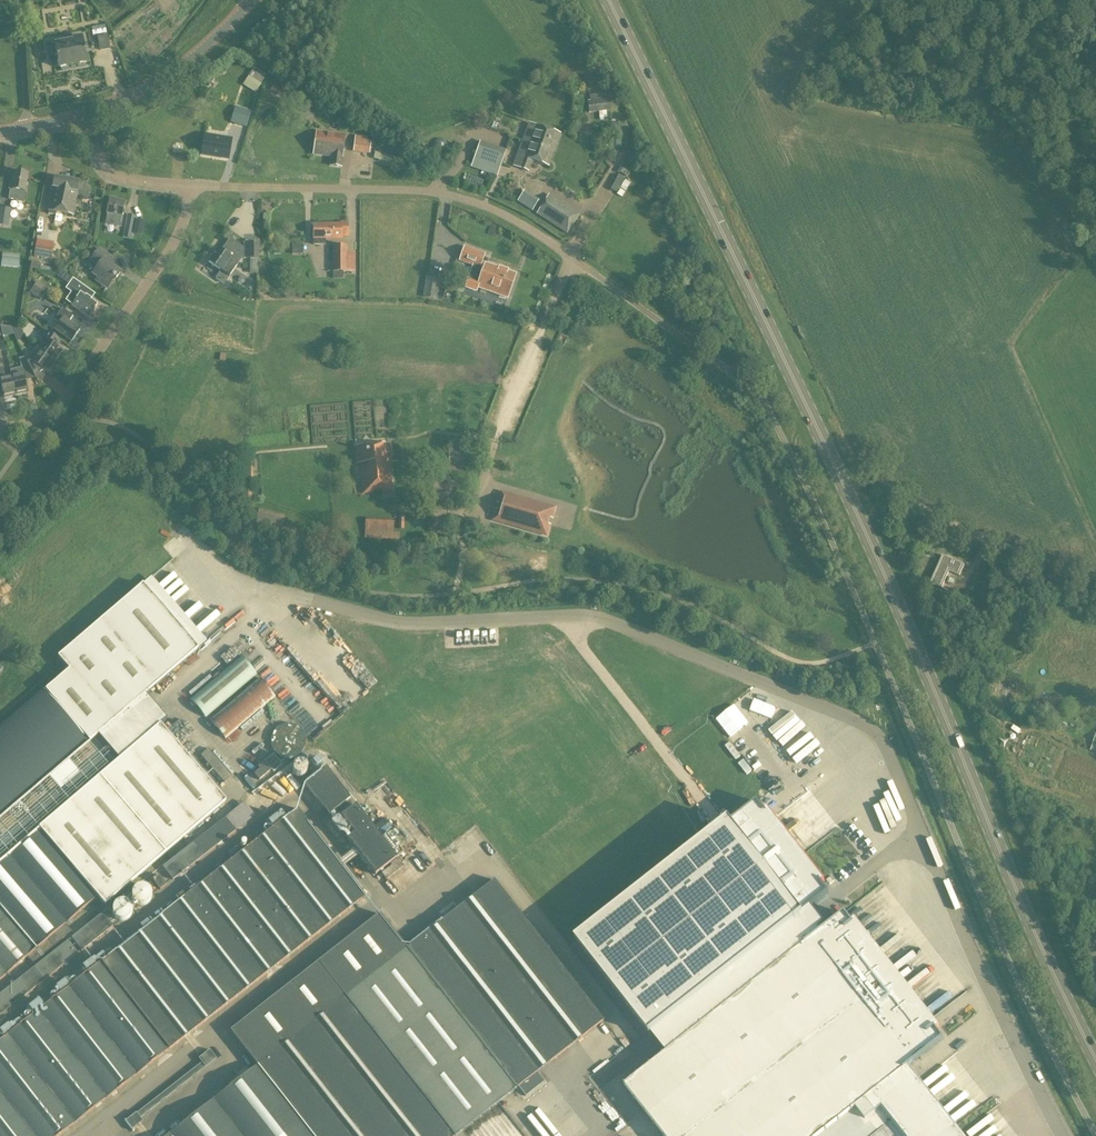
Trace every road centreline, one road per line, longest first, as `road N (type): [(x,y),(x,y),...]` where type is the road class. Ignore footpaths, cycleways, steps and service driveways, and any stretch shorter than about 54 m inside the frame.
road 1 (primary): [(1095,1060),(905,623),(608,0)]
road 2 (unclassified): [(1065,1135),(990,993),(884,743),(871,728),(592,616),(414,623),(308,598)]
road 3 (residential): [(686,340),(568,255),(468,201),(191,185)]
road 4 (residential): [(191,185),(164,259),(66,395),(38,419),(0,428)]
road 5 (unclassified): [(1095,579),(962,529),(887,481)]
road 6 (tertiary): [(88,114),(173,72),(254,0)]
road 7 (residential): [(191,185),(110,175),(88,114)]
road 8 (residential): [(27,127),(22,0)]

